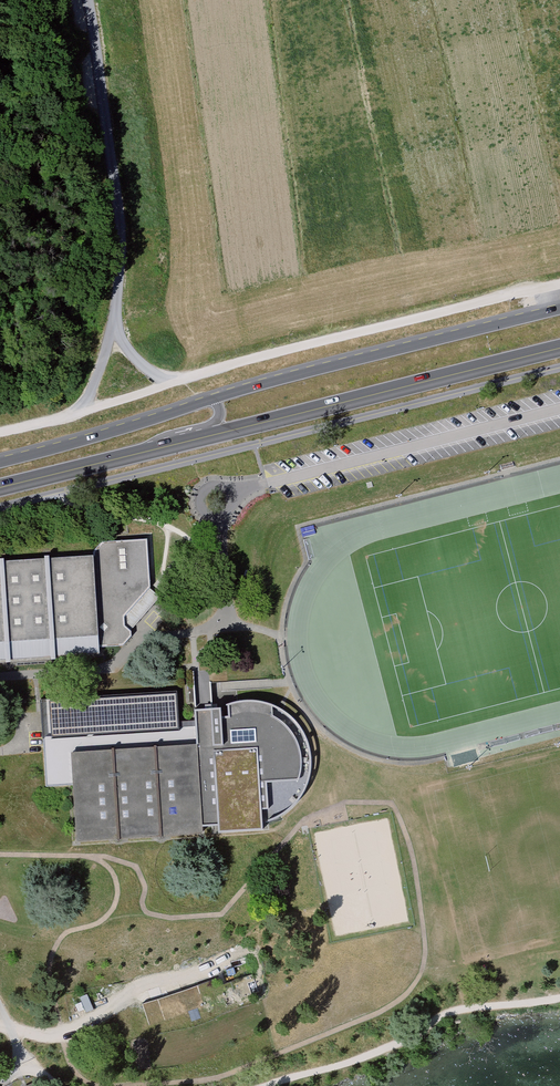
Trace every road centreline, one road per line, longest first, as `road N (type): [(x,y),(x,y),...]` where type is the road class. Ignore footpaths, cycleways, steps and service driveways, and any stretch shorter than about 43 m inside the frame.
road 1 (unclassified): [(559,283),(220,366),(0,433)]
road 2 (primary): [(194,441),(559,348)]
road 3 (primary): [(559,308),(216,398)]
road 4 (primary): [(216,398),(0,463)]
road 5 (primary): [(0,488),(194,441)]

